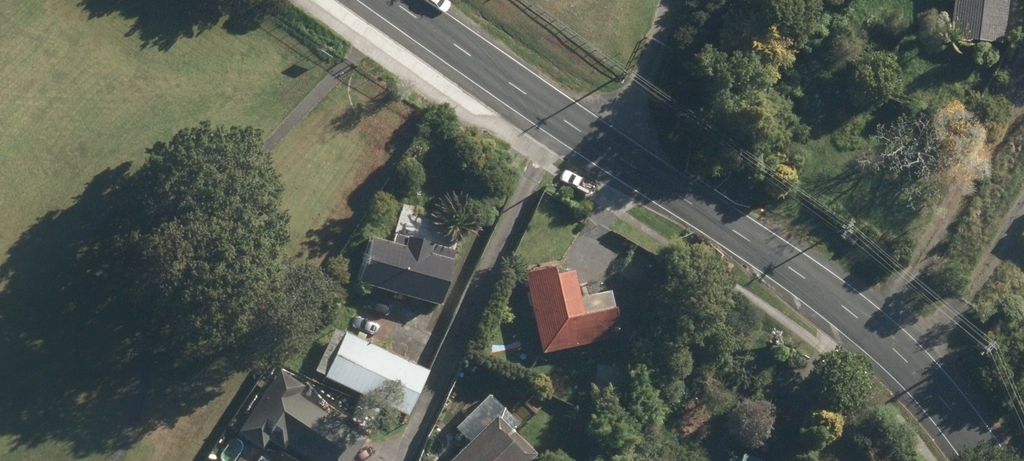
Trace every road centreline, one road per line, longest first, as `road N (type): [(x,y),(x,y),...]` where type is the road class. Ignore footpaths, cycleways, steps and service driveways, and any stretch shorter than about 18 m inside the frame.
road 1 (tertiary): [(393,0),(865,331),(961,421),(988,460)]
road 2 (track): [(1023,45),(1004,119),(923,255),(865,331)]
road 3 (track): [(767,263),(882,0)]
road 4 (track): [(903,361),(1023,213)]
road 5 (track): [(602,147),(662,0)]

